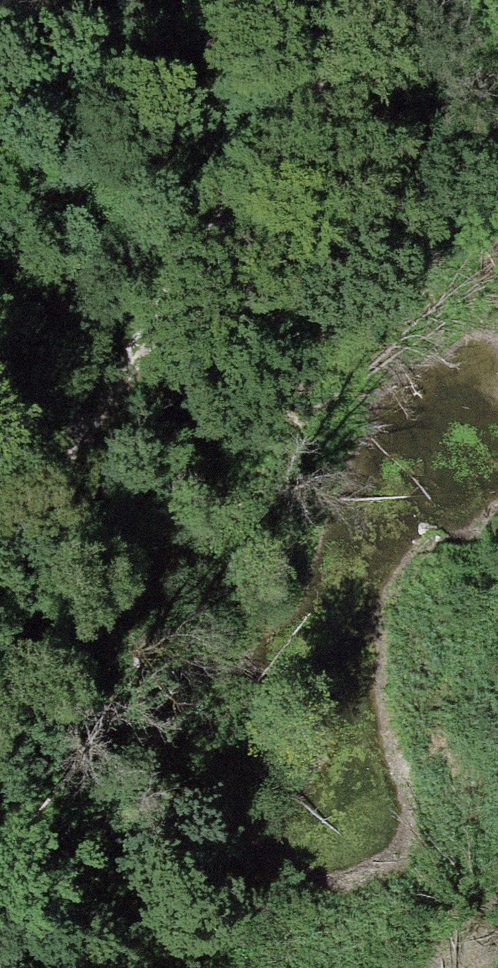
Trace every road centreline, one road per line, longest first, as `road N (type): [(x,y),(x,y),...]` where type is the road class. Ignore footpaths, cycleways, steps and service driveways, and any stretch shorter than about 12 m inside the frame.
road 1 (track): [(400,0),(203,252),(0,568)]
road 2 (track): [(122,376),(39,712),(55,785),(158,967)]
road 3 (track): [(132,0),(0,136)]

